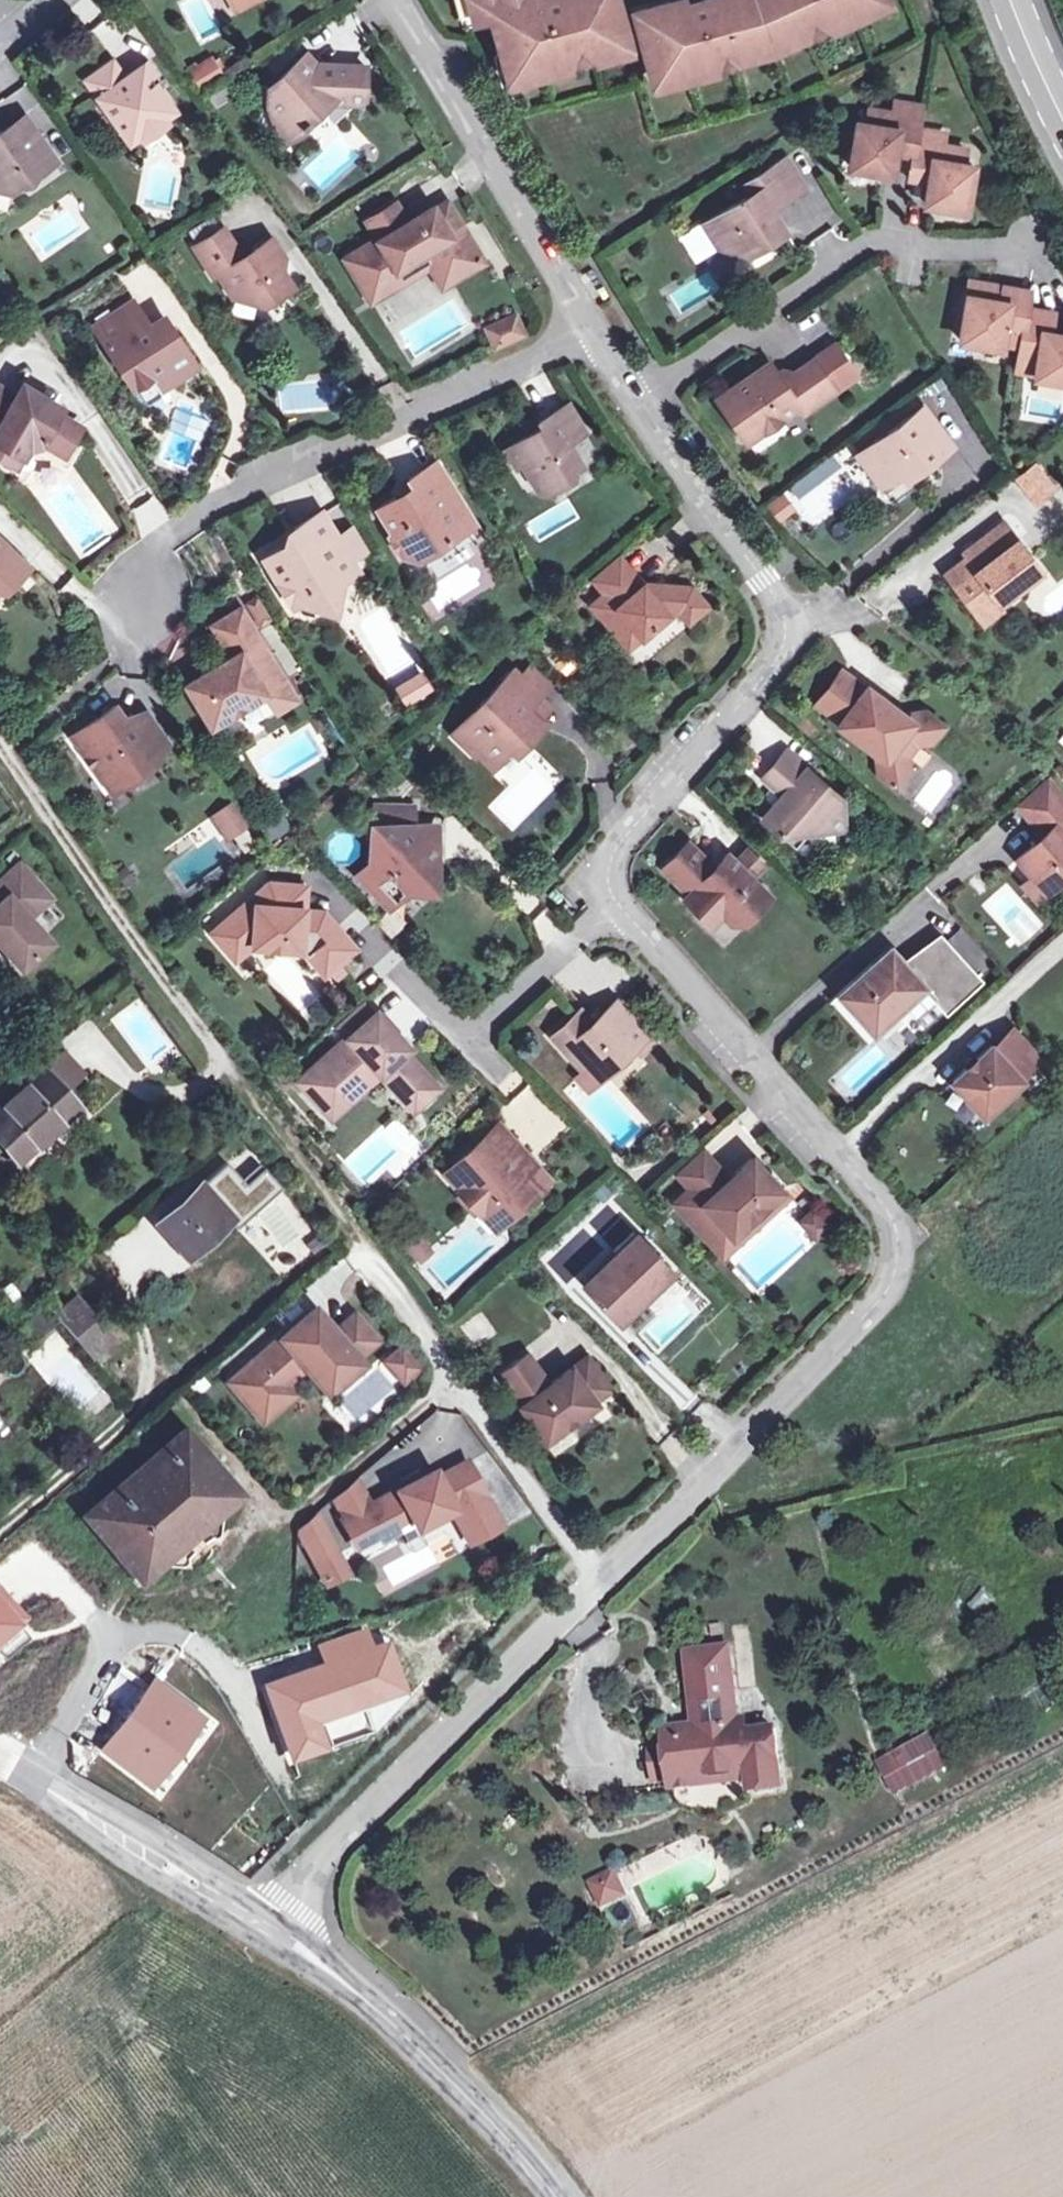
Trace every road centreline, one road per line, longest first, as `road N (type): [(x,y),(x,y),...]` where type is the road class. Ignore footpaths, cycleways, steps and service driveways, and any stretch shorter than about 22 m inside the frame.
road 1 (residential): [(596,1582),(881,1295),(895,1251),(879,1206),(620,910),(609,888),(613,852),(644,806),(771,667),(779,631),(758,572),(637,398)]
road 2 (residential): [(596,1582),(431,1345),(171,999),(0,749)]
road 3 (residential): [(142,592),(164,539),(316,454),(595,326)]
road 4 (residential): [(270,1931),(596,1582)]
road 5 (tertiary): [(270,1931),(347,1984),(457,2088),(553,2196)]
road 6 (residential): [(595,326),(399,0)]
road 7 (tertiary): [(0,1761),(270,1931)]
road 8 (residential): [(637,398),(855,249)]
road 9 (secondary): [(1014,0),(1062,117)]

